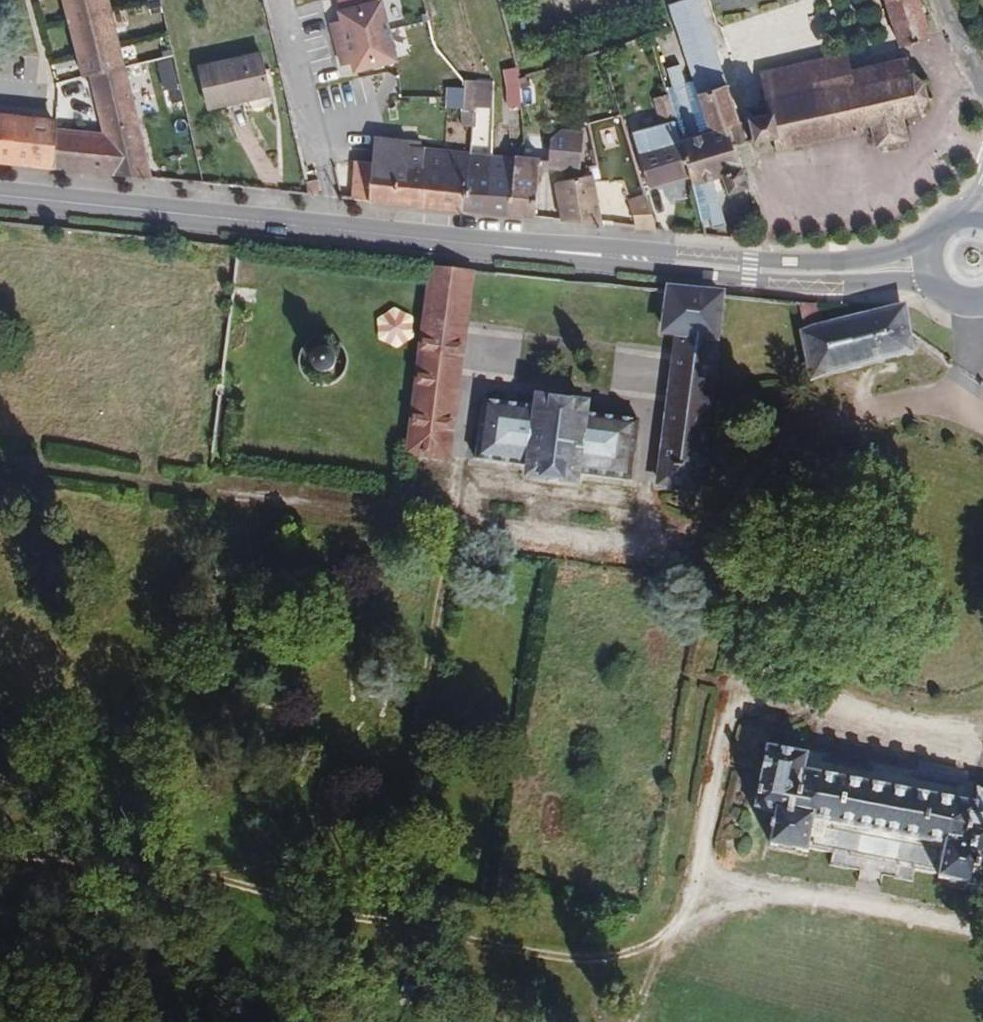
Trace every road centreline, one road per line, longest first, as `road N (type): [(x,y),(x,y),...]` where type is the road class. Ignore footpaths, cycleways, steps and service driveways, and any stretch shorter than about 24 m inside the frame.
road 1 (track): [(441,522),(437,593),(410,714),(381,795),(404,896),(445,940),(615,959),(668,945)]
road 2 (primary): [(0,197),(501,248)]
road 3 (primary): [(501,248),(750,280),(935,283)]
road 4 (primary): [(929,238),(861,259),(804,262),(501,248)]
road 5 (track): [(0,855),(212,862),(337,834),(381,795)]
road 6 (track): [(212,862),(266,896),(445,940)]
road 7 (track): [(0,464),(108,486),(217,492)]

